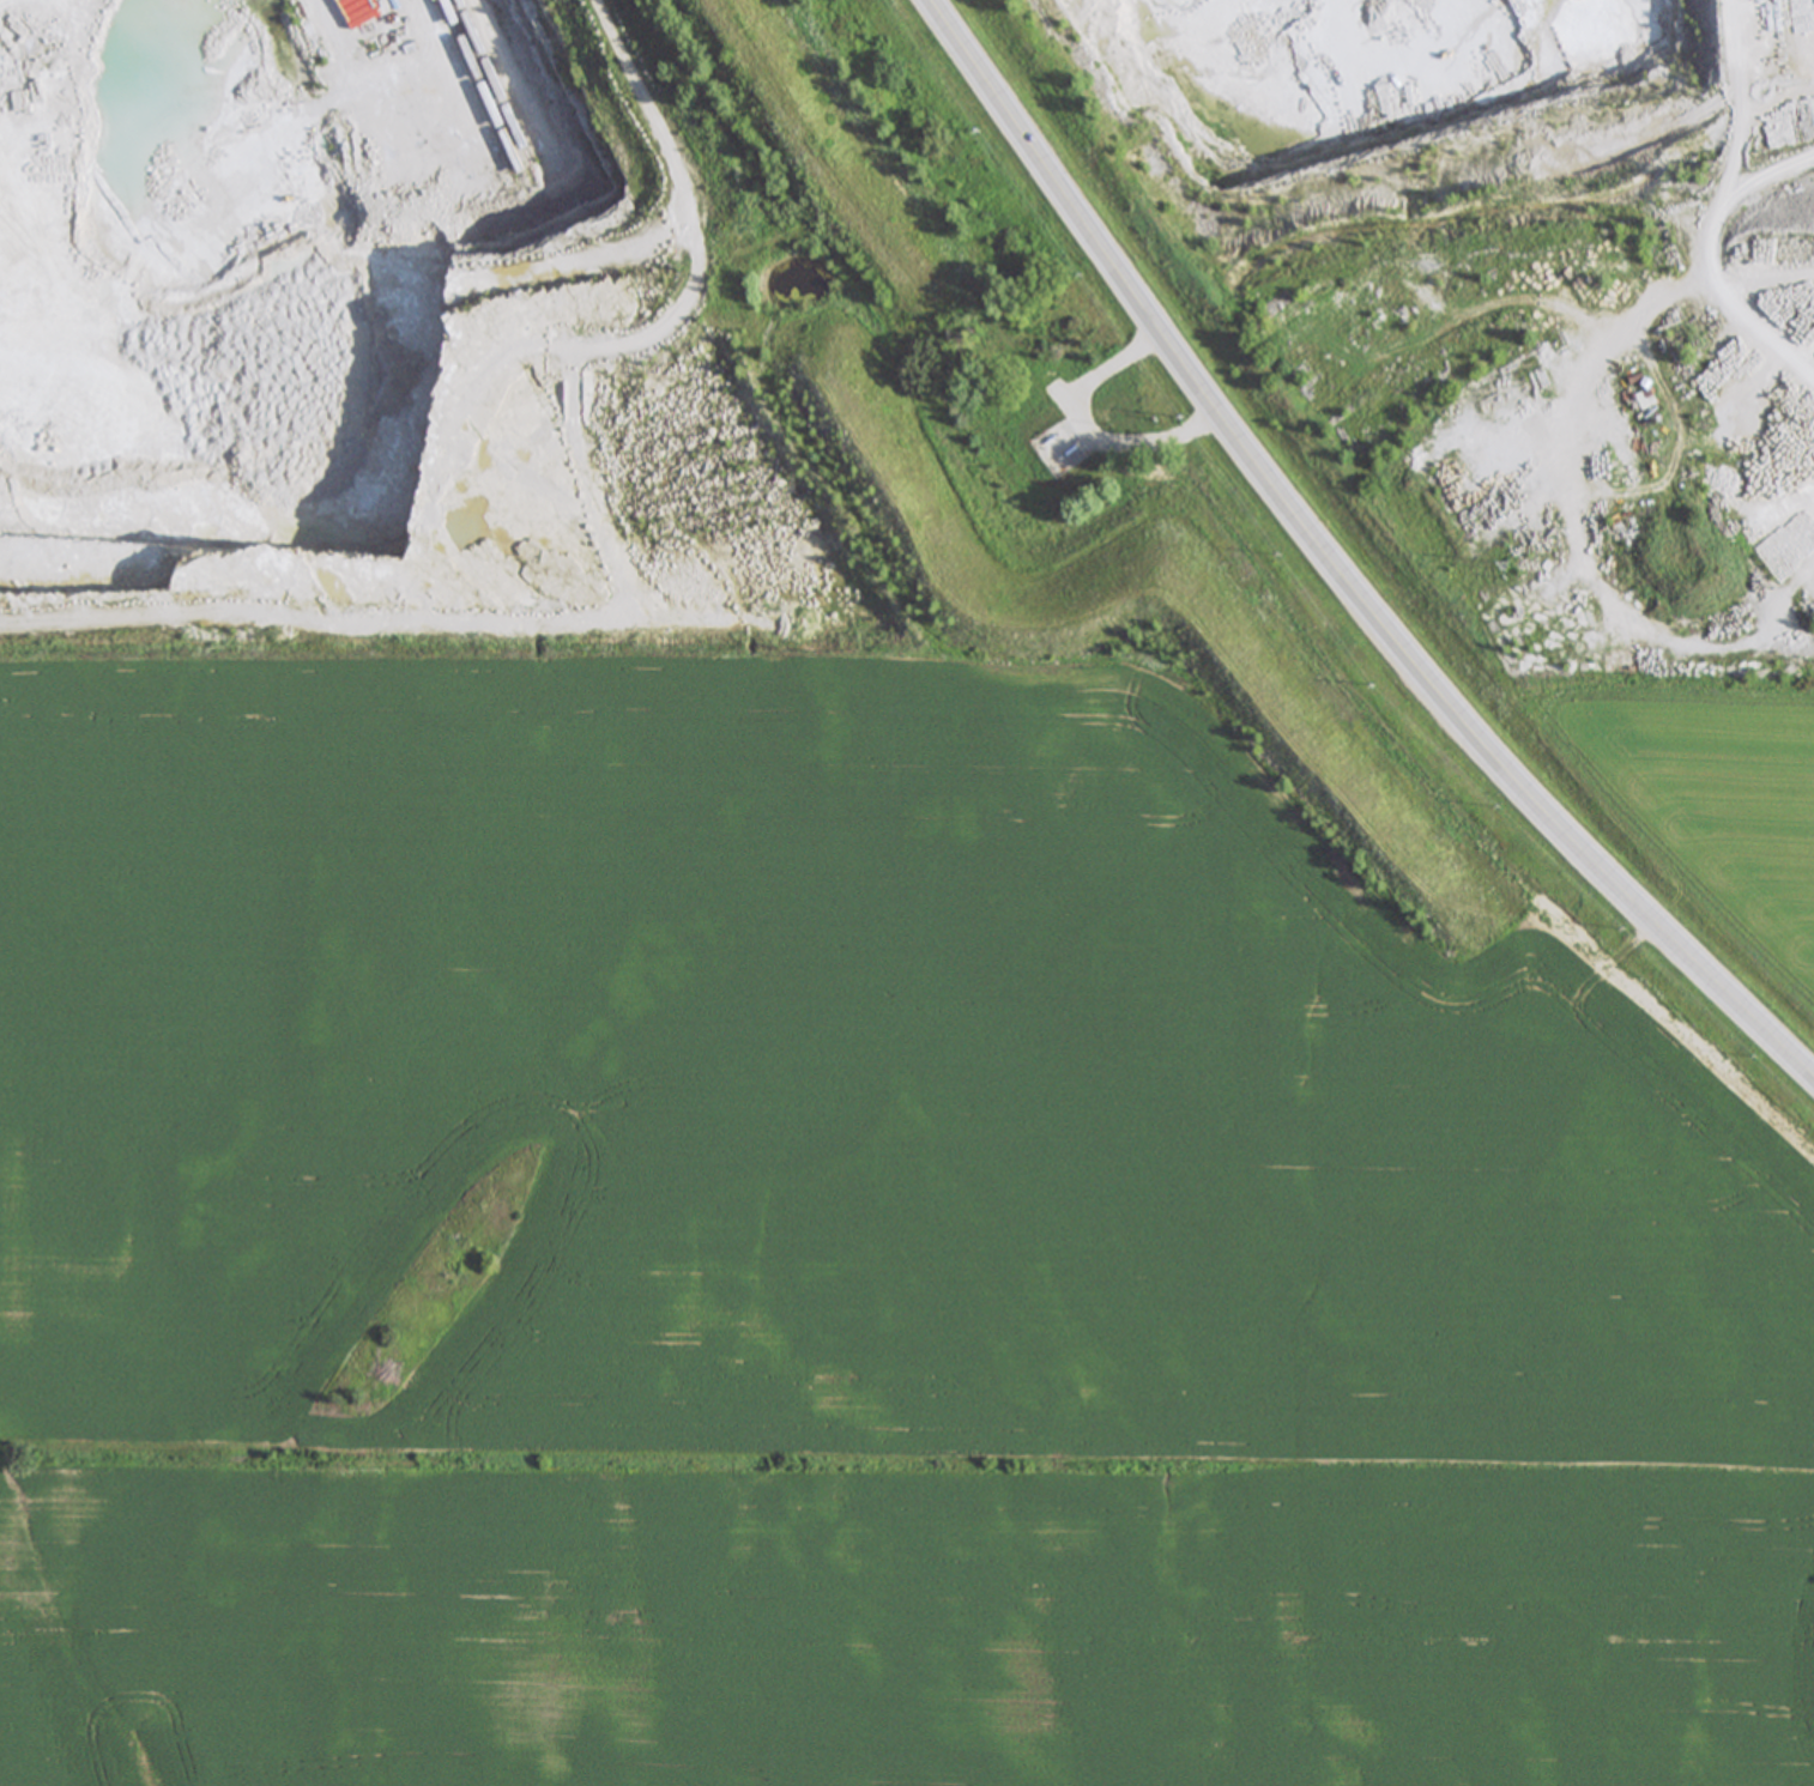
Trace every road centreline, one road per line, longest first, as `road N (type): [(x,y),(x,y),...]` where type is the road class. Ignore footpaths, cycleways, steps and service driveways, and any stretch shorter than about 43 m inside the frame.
road 1 (secondary): [(1813,1081),(1589,858),(1393,643),(1160,337),(921,0)]

